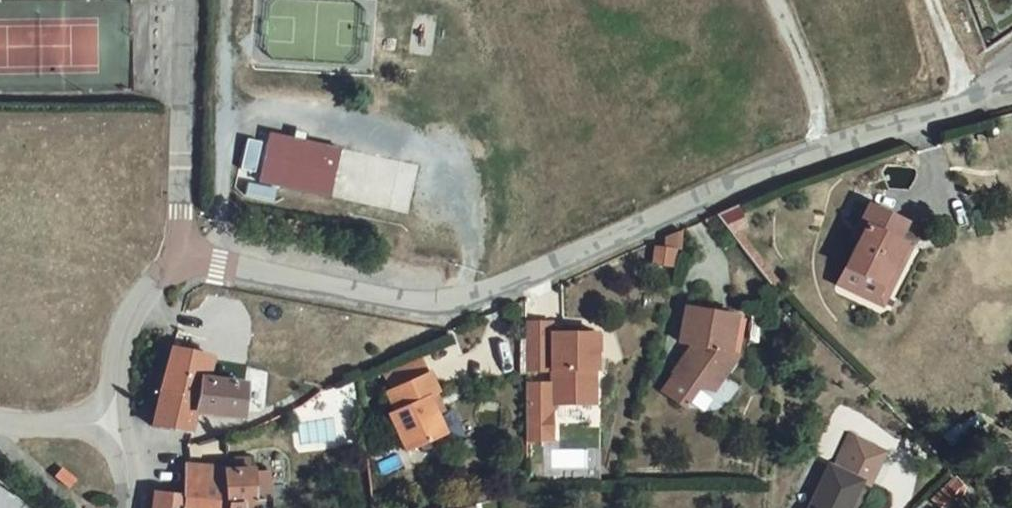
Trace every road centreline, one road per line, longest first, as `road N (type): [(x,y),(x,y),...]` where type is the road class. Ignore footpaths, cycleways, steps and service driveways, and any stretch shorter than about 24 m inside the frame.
road 1 (residential): [(1011,78),(771,156),(468,299),(323,287),(180,254)]
road 2 (unclassified): [(180,254),(182,0)]
road 3 (unclassified): [(120,426),(126,332),(180,254)]

